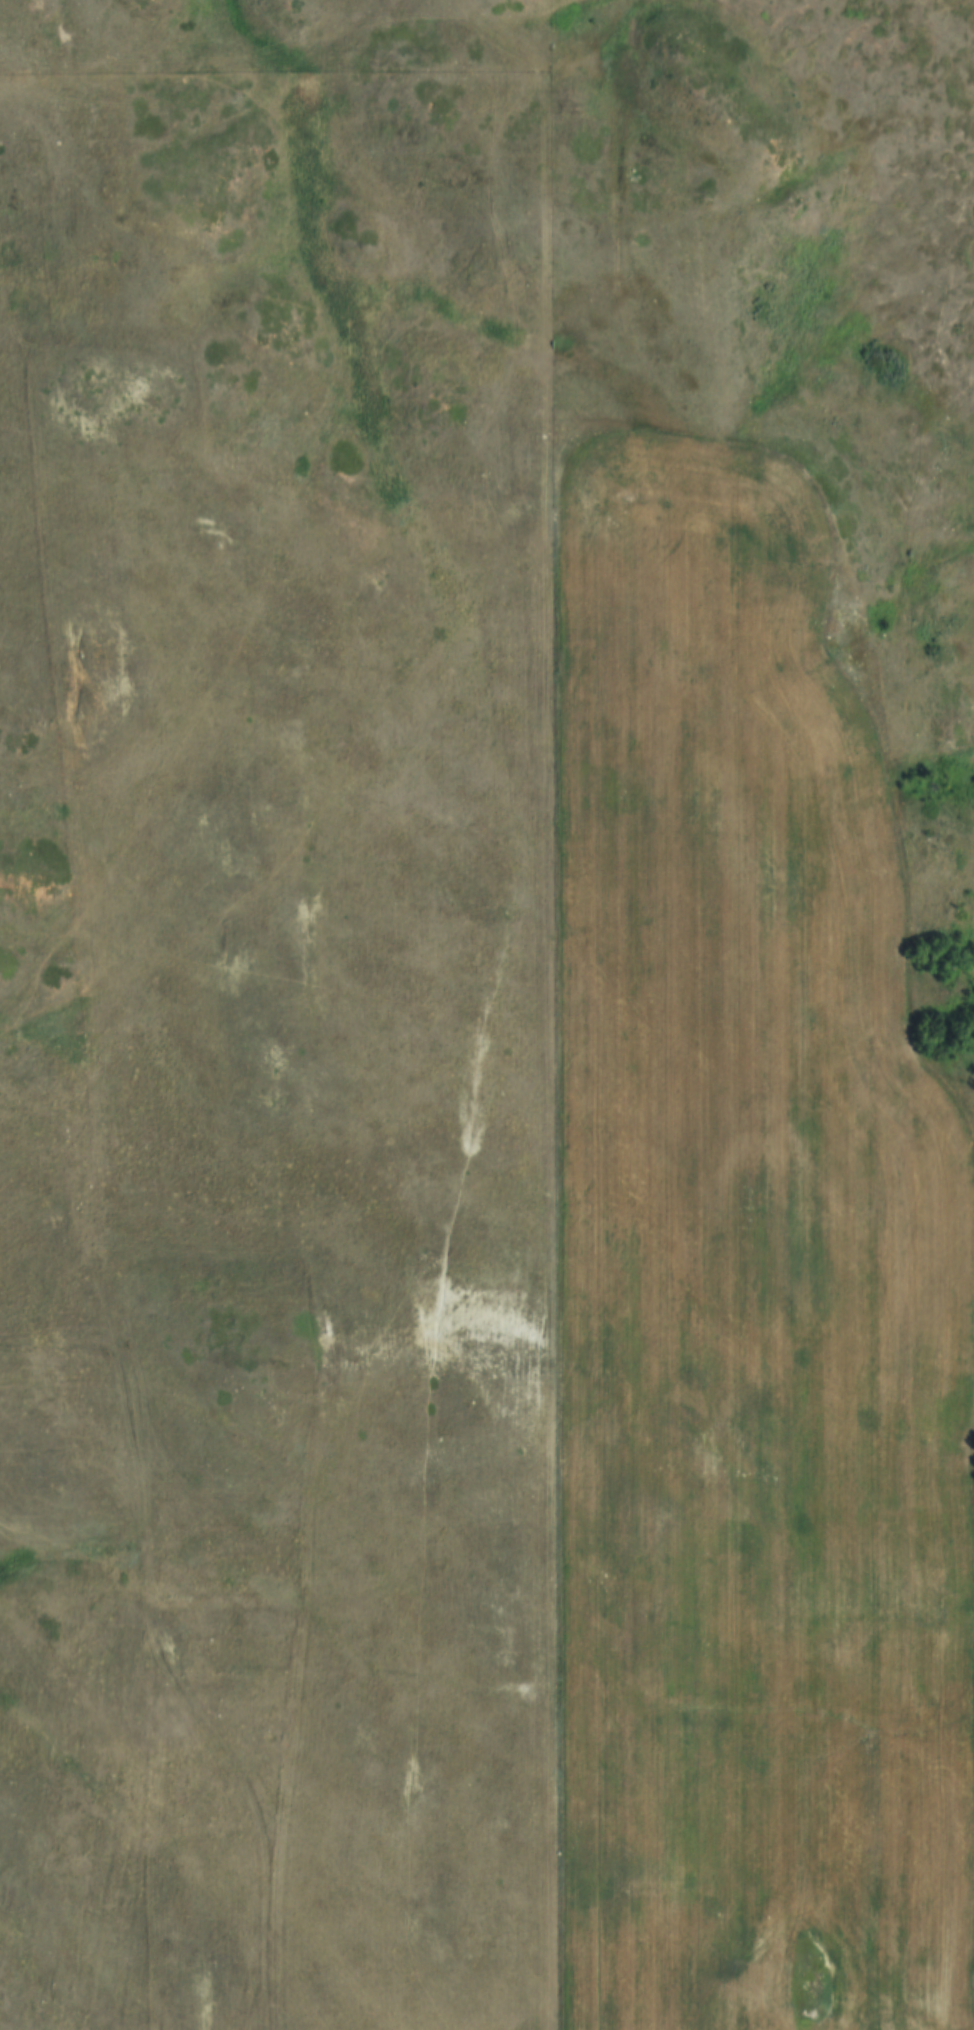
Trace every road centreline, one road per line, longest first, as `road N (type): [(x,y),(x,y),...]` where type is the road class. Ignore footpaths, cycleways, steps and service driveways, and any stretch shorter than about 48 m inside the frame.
road 1 (track): [(637,0),(621,35),(623,270),(632,342),(658,426)]

